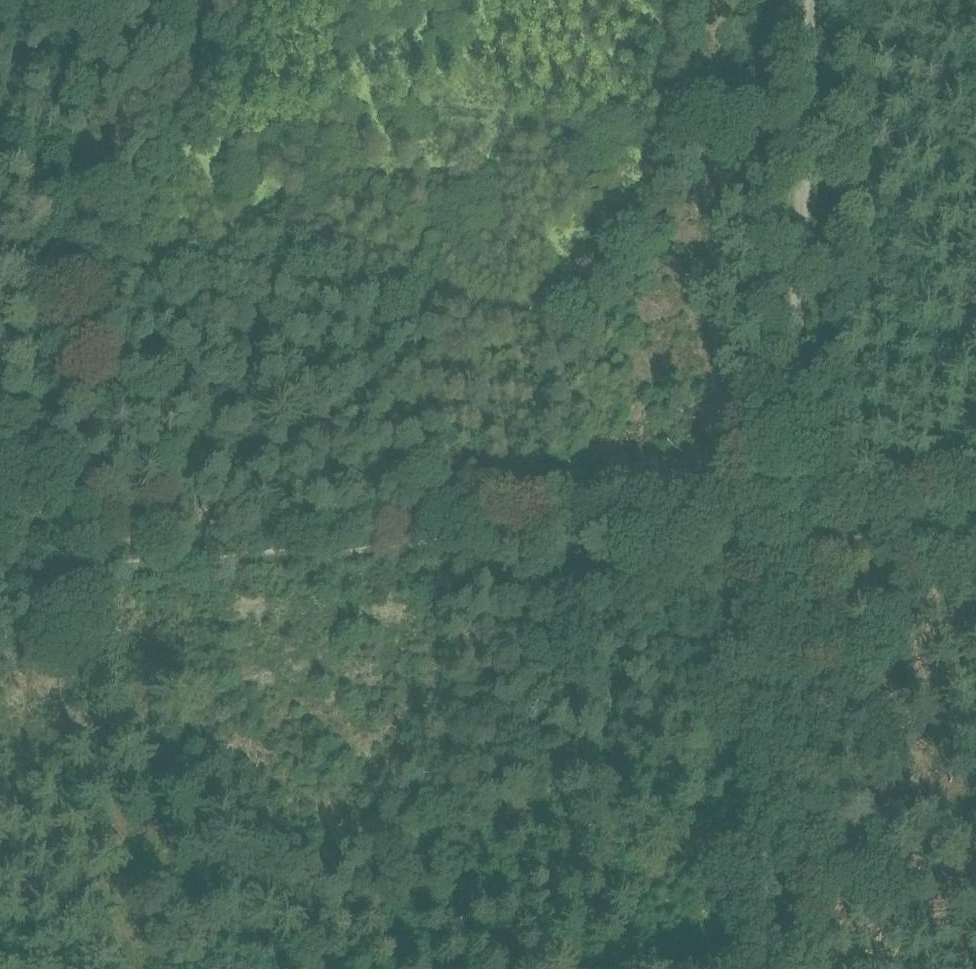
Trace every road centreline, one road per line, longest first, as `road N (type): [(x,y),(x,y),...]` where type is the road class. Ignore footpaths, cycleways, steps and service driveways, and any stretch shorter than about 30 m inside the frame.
road 1 (track): [(811,0),(786,520)]
road 2 (track): [(786,520),(766,968)]

